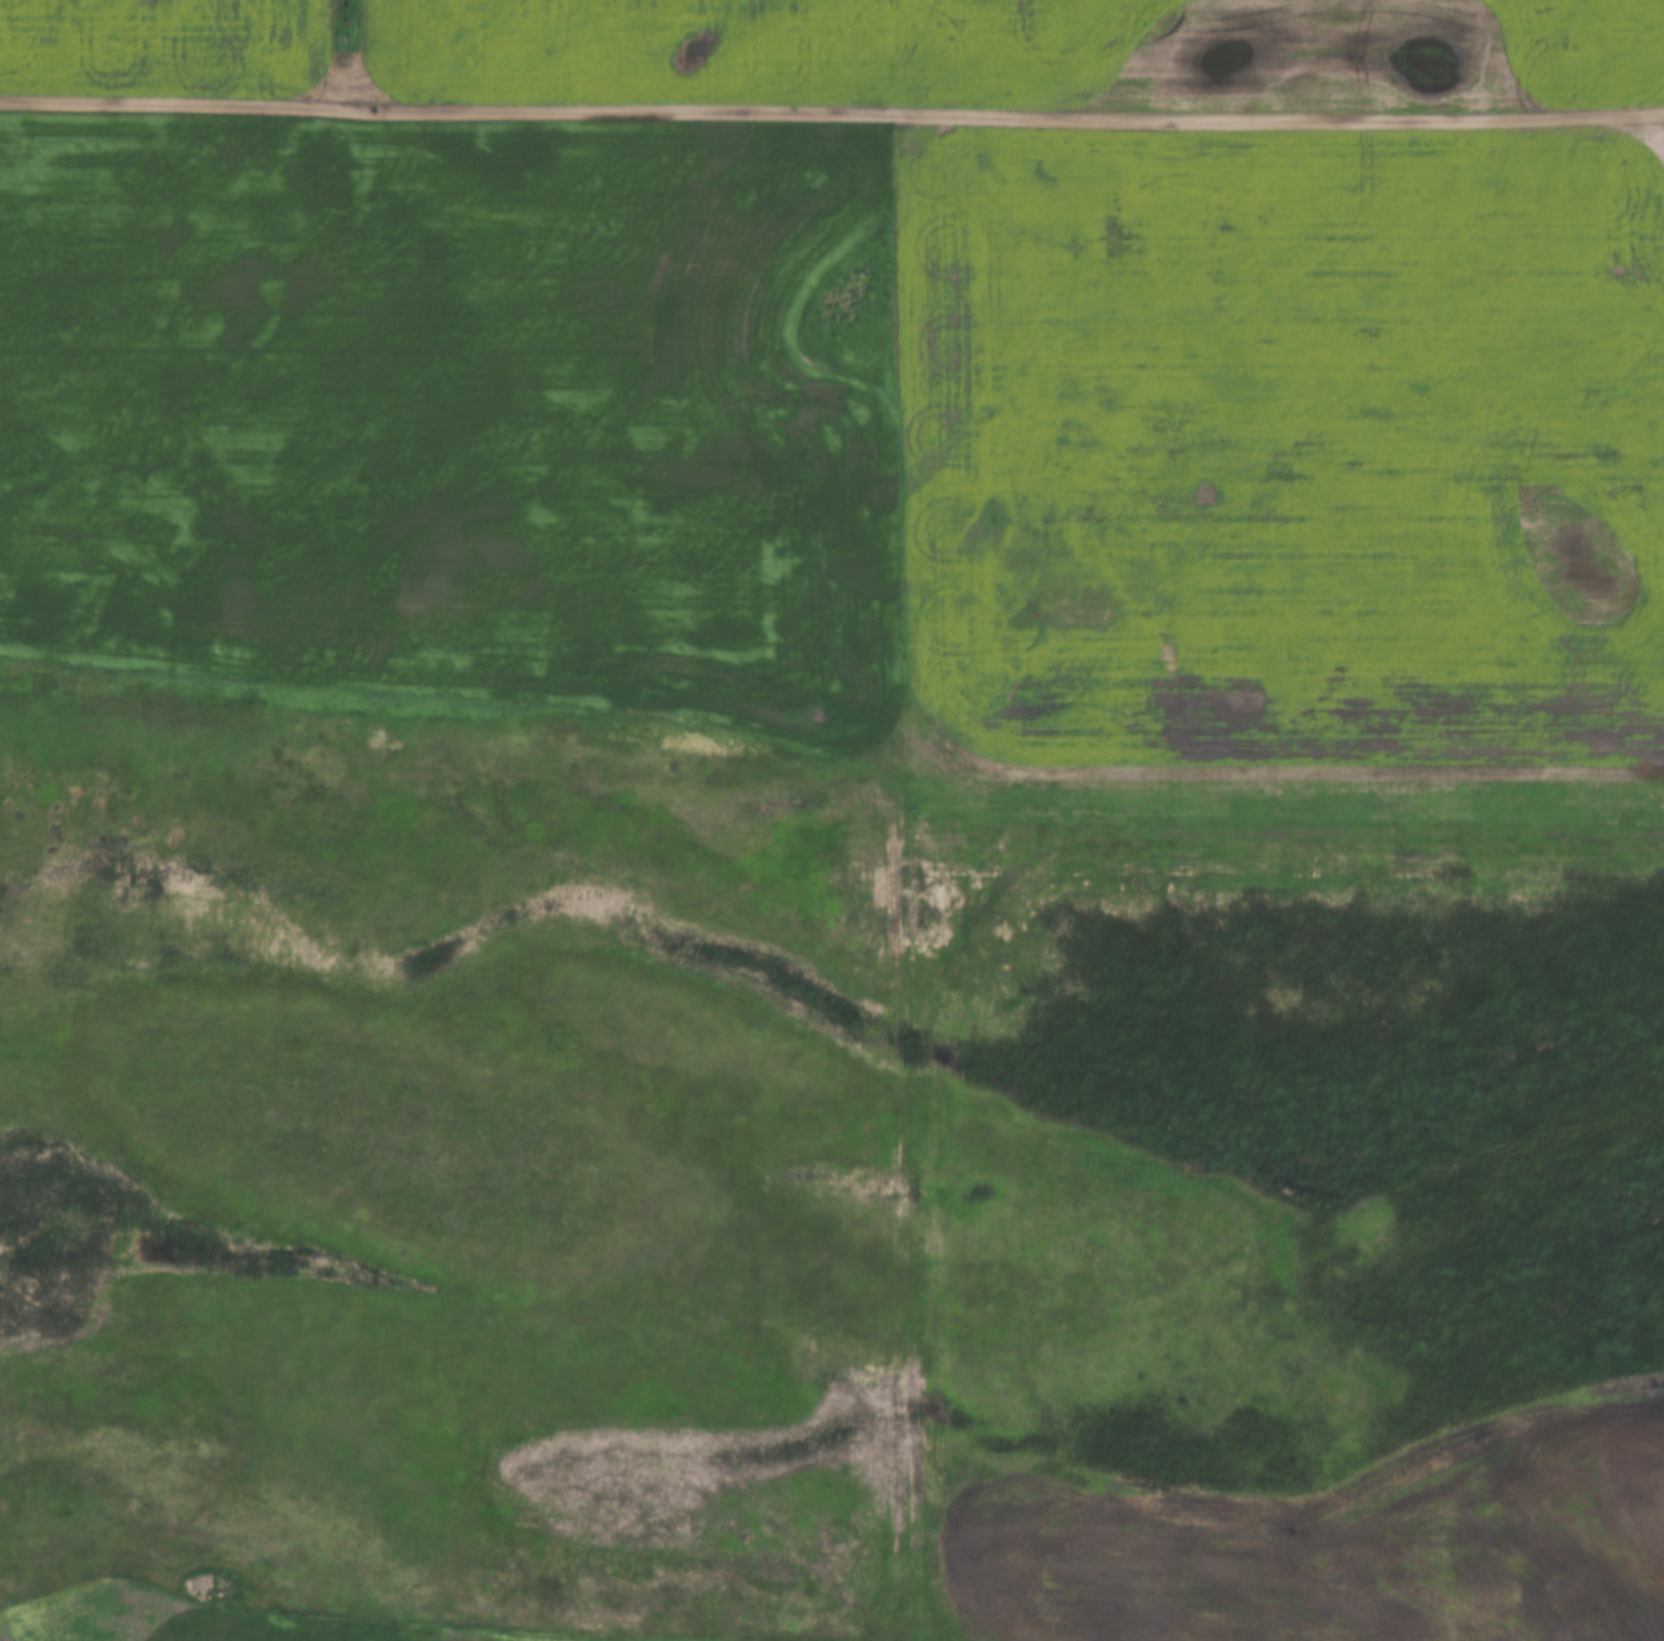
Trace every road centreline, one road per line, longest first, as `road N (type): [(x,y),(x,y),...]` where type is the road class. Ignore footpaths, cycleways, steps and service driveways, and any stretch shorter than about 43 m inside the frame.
road 1 (residential): [(0,95),(1352,114),(1663,107)]

